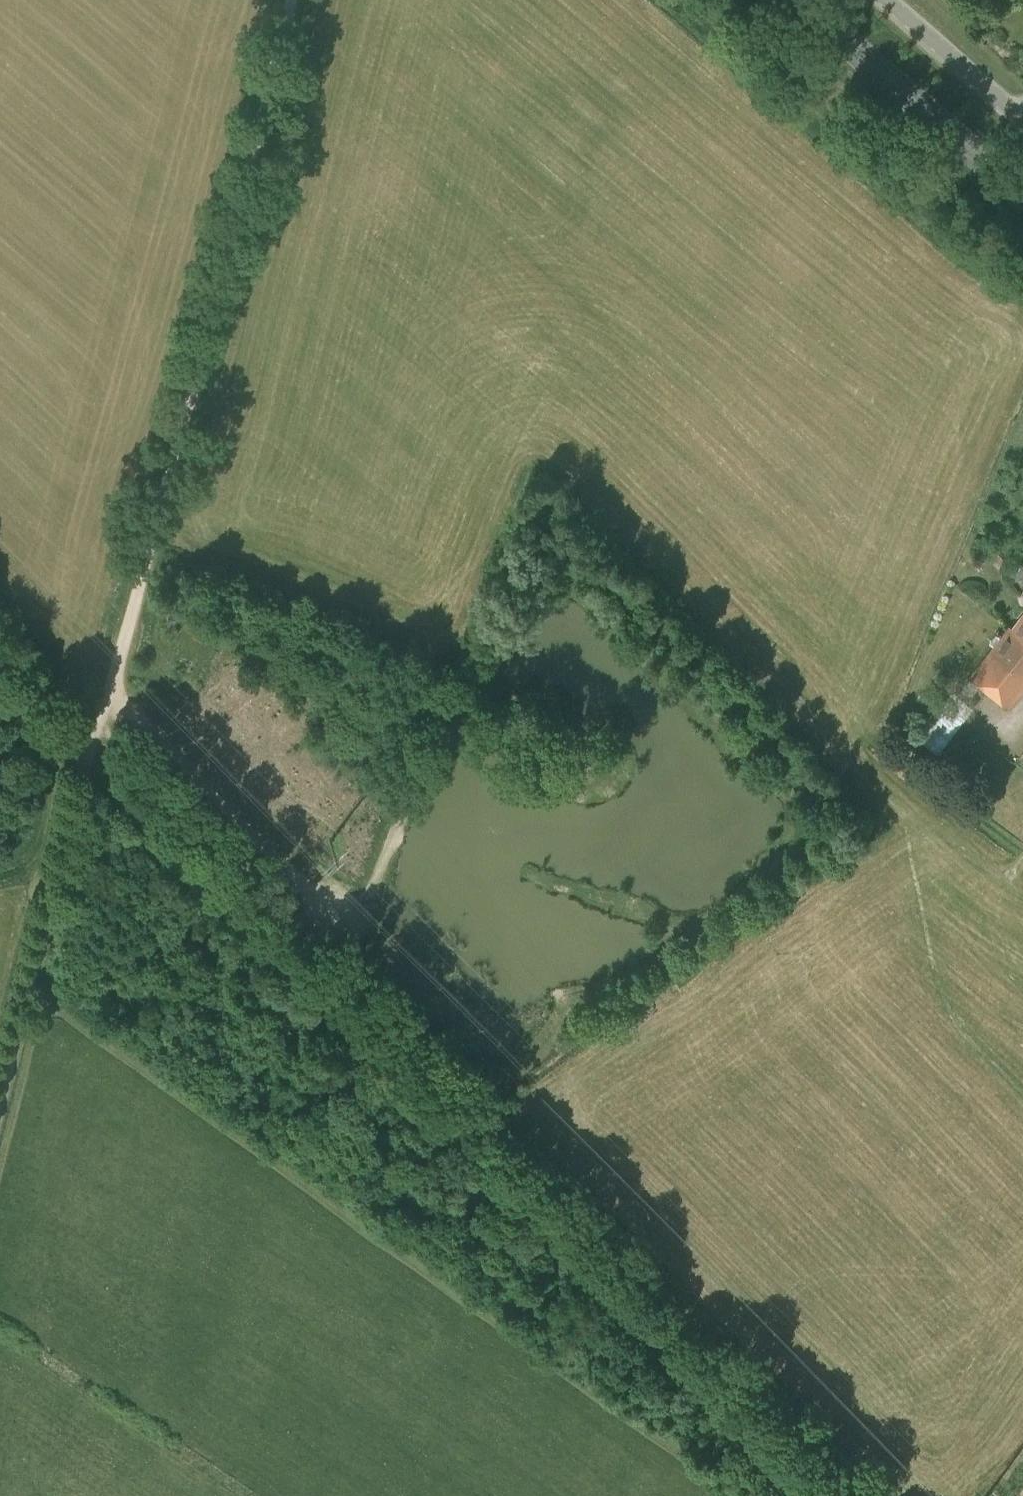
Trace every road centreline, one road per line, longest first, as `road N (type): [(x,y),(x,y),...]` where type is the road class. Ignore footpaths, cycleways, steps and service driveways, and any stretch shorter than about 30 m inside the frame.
road 1 (primary): [(1022,191),(795,0)]
road 2 (track): [(108,689),(290,870)]
road 3 (unclassified): [(1022,116),(887,0)]
road 4 (track): [(90,753),(0,669)]

